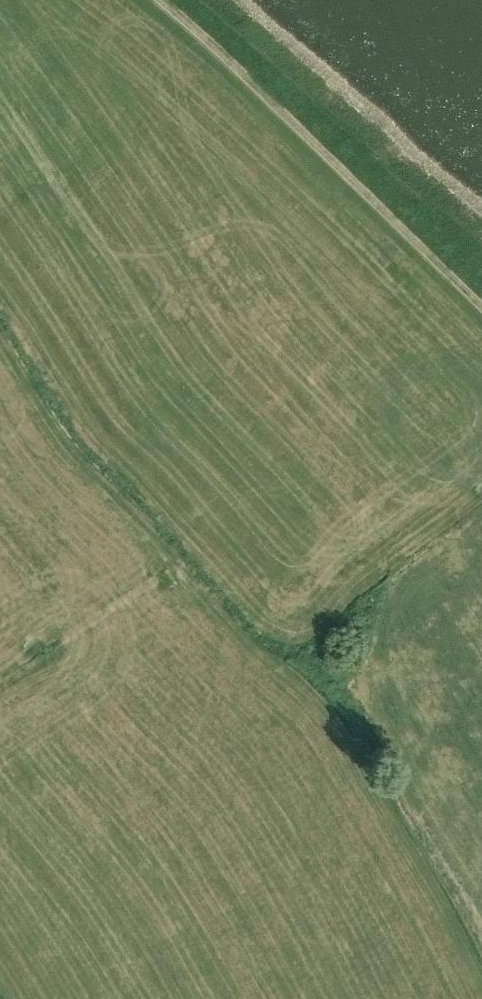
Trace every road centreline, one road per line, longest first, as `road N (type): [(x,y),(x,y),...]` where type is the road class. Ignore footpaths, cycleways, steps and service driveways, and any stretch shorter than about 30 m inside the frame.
road 1 (track): [(163,0),(481,308)]

